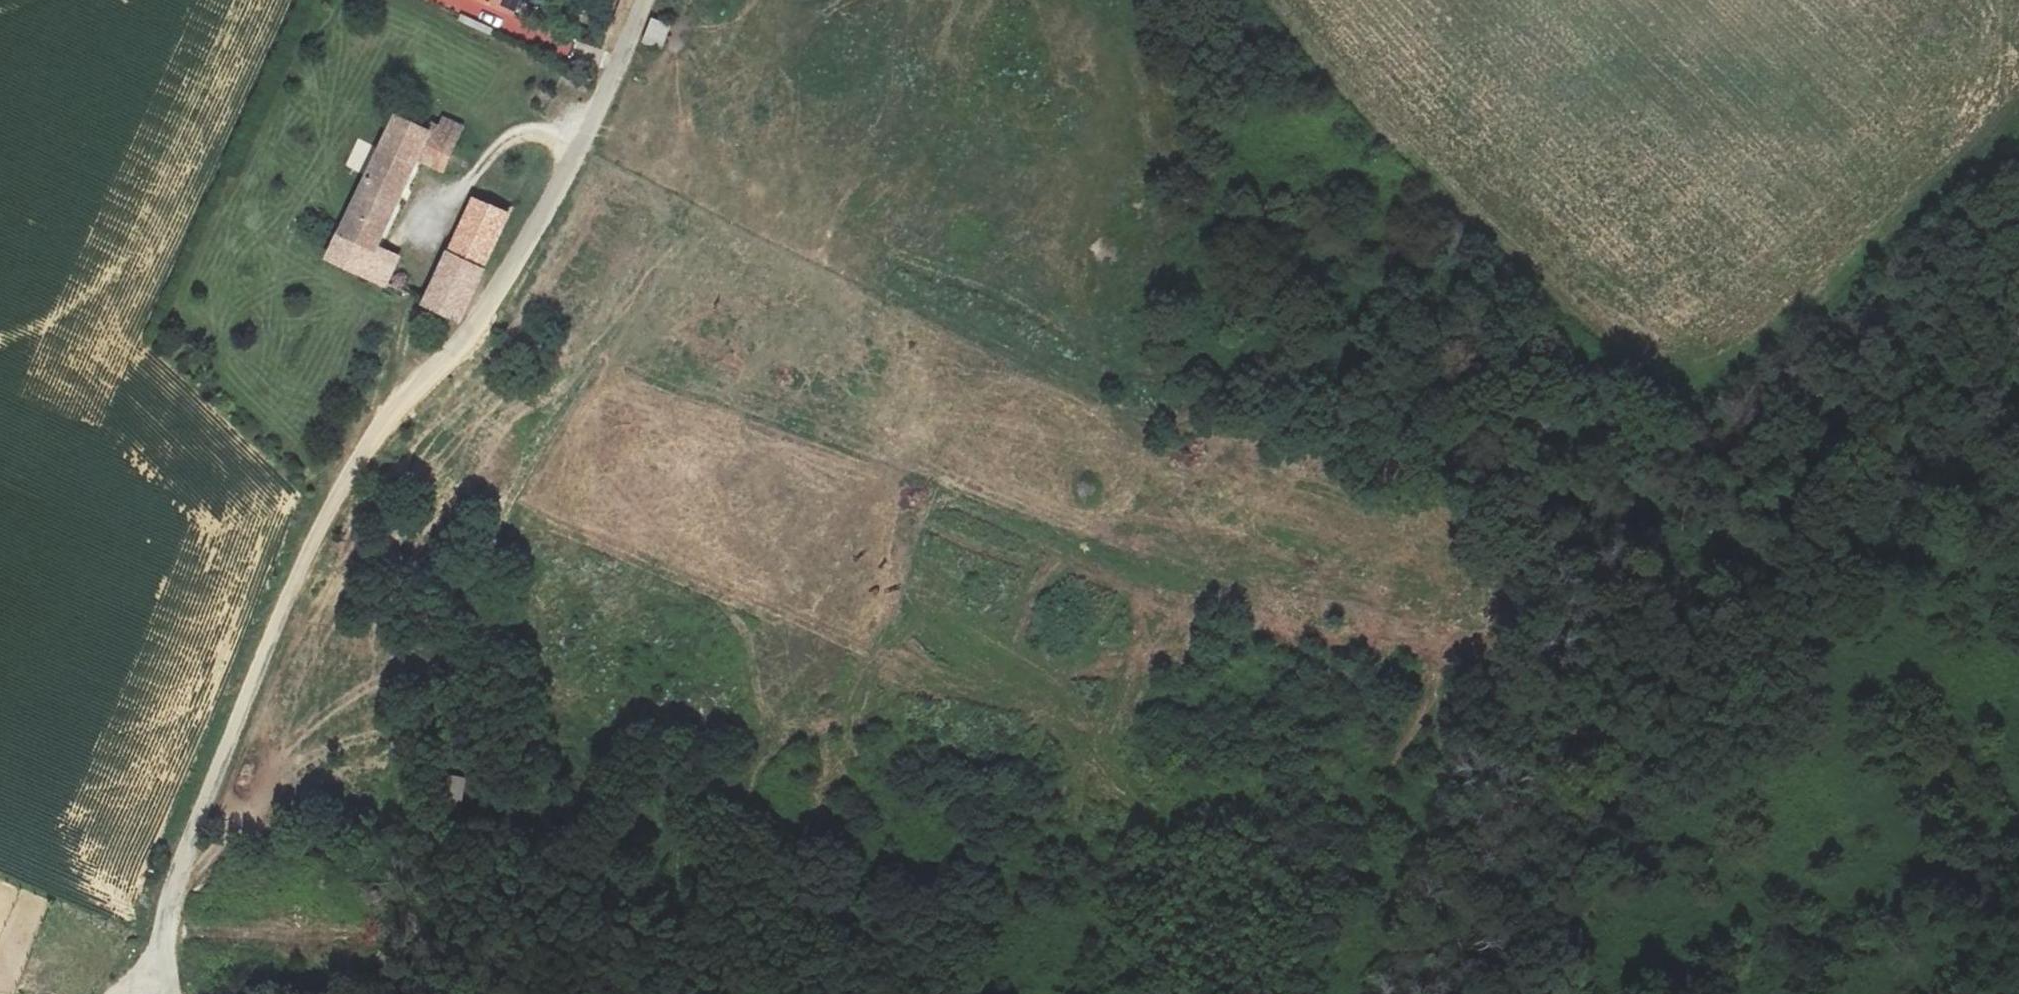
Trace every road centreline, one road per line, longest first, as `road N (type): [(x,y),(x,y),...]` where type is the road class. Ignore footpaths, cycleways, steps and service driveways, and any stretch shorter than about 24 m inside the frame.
road 1 (unclassified): [(170,993),(166,929),(181,863),(315,538),(366,450),(488,308),(560,183),(643,0)]

